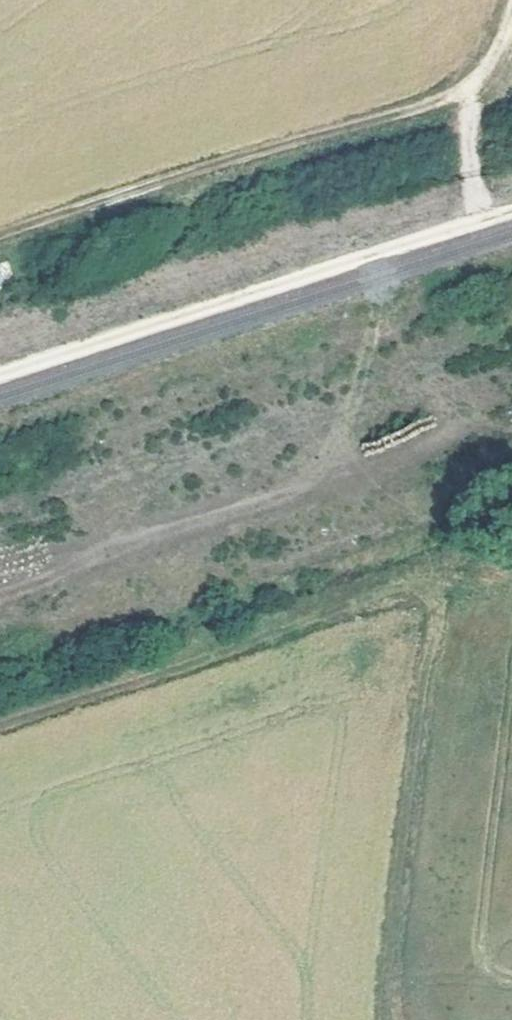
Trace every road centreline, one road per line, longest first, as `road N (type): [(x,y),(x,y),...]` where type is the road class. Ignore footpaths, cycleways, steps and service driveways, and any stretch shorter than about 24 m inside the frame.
road 1 (track): [(0,728),(394,586),(417,590),(435,609),(384,1019)]
road 2 (track): [(511,29),(482,77),(454,97),(0,236)]
road 3 (track): [(0,575),(441,436)]

